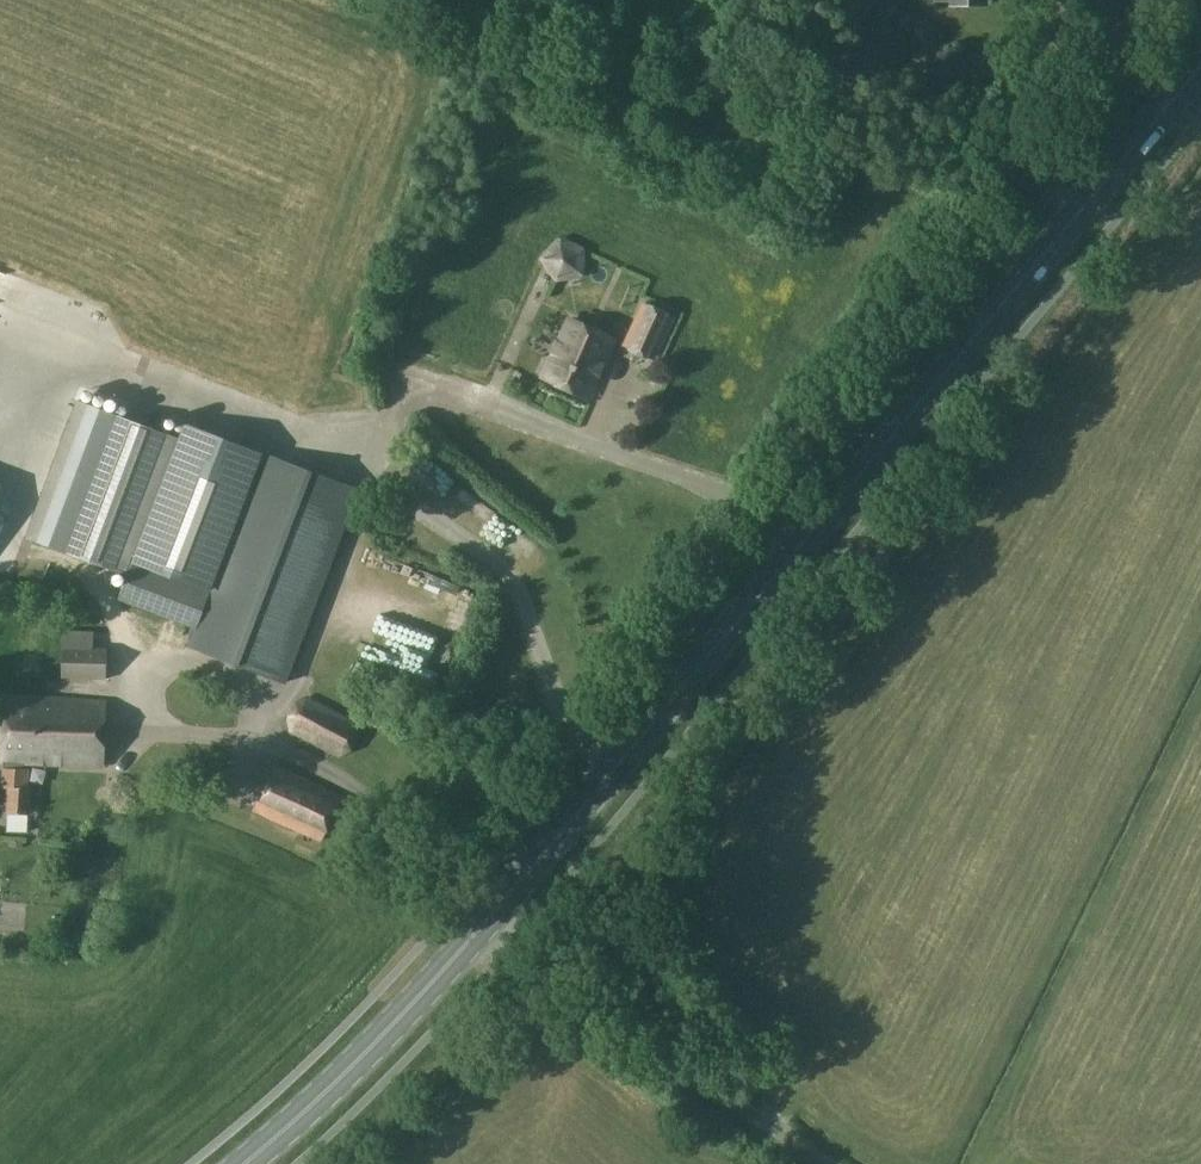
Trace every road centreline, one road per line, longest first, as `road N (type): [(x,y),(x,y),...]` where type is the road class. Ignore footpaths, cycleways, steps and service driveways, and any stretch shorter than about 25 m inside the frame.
road 1 (primary): [(252,1163),(394,1035),(1087,211)]
road 2 (track): [(823,1163),(490,921)]
road 3 (unclassified): [(1087,211),(1063,188),(1061,0)]
road 4 (primary): [(1087,211),(1200,77)]

